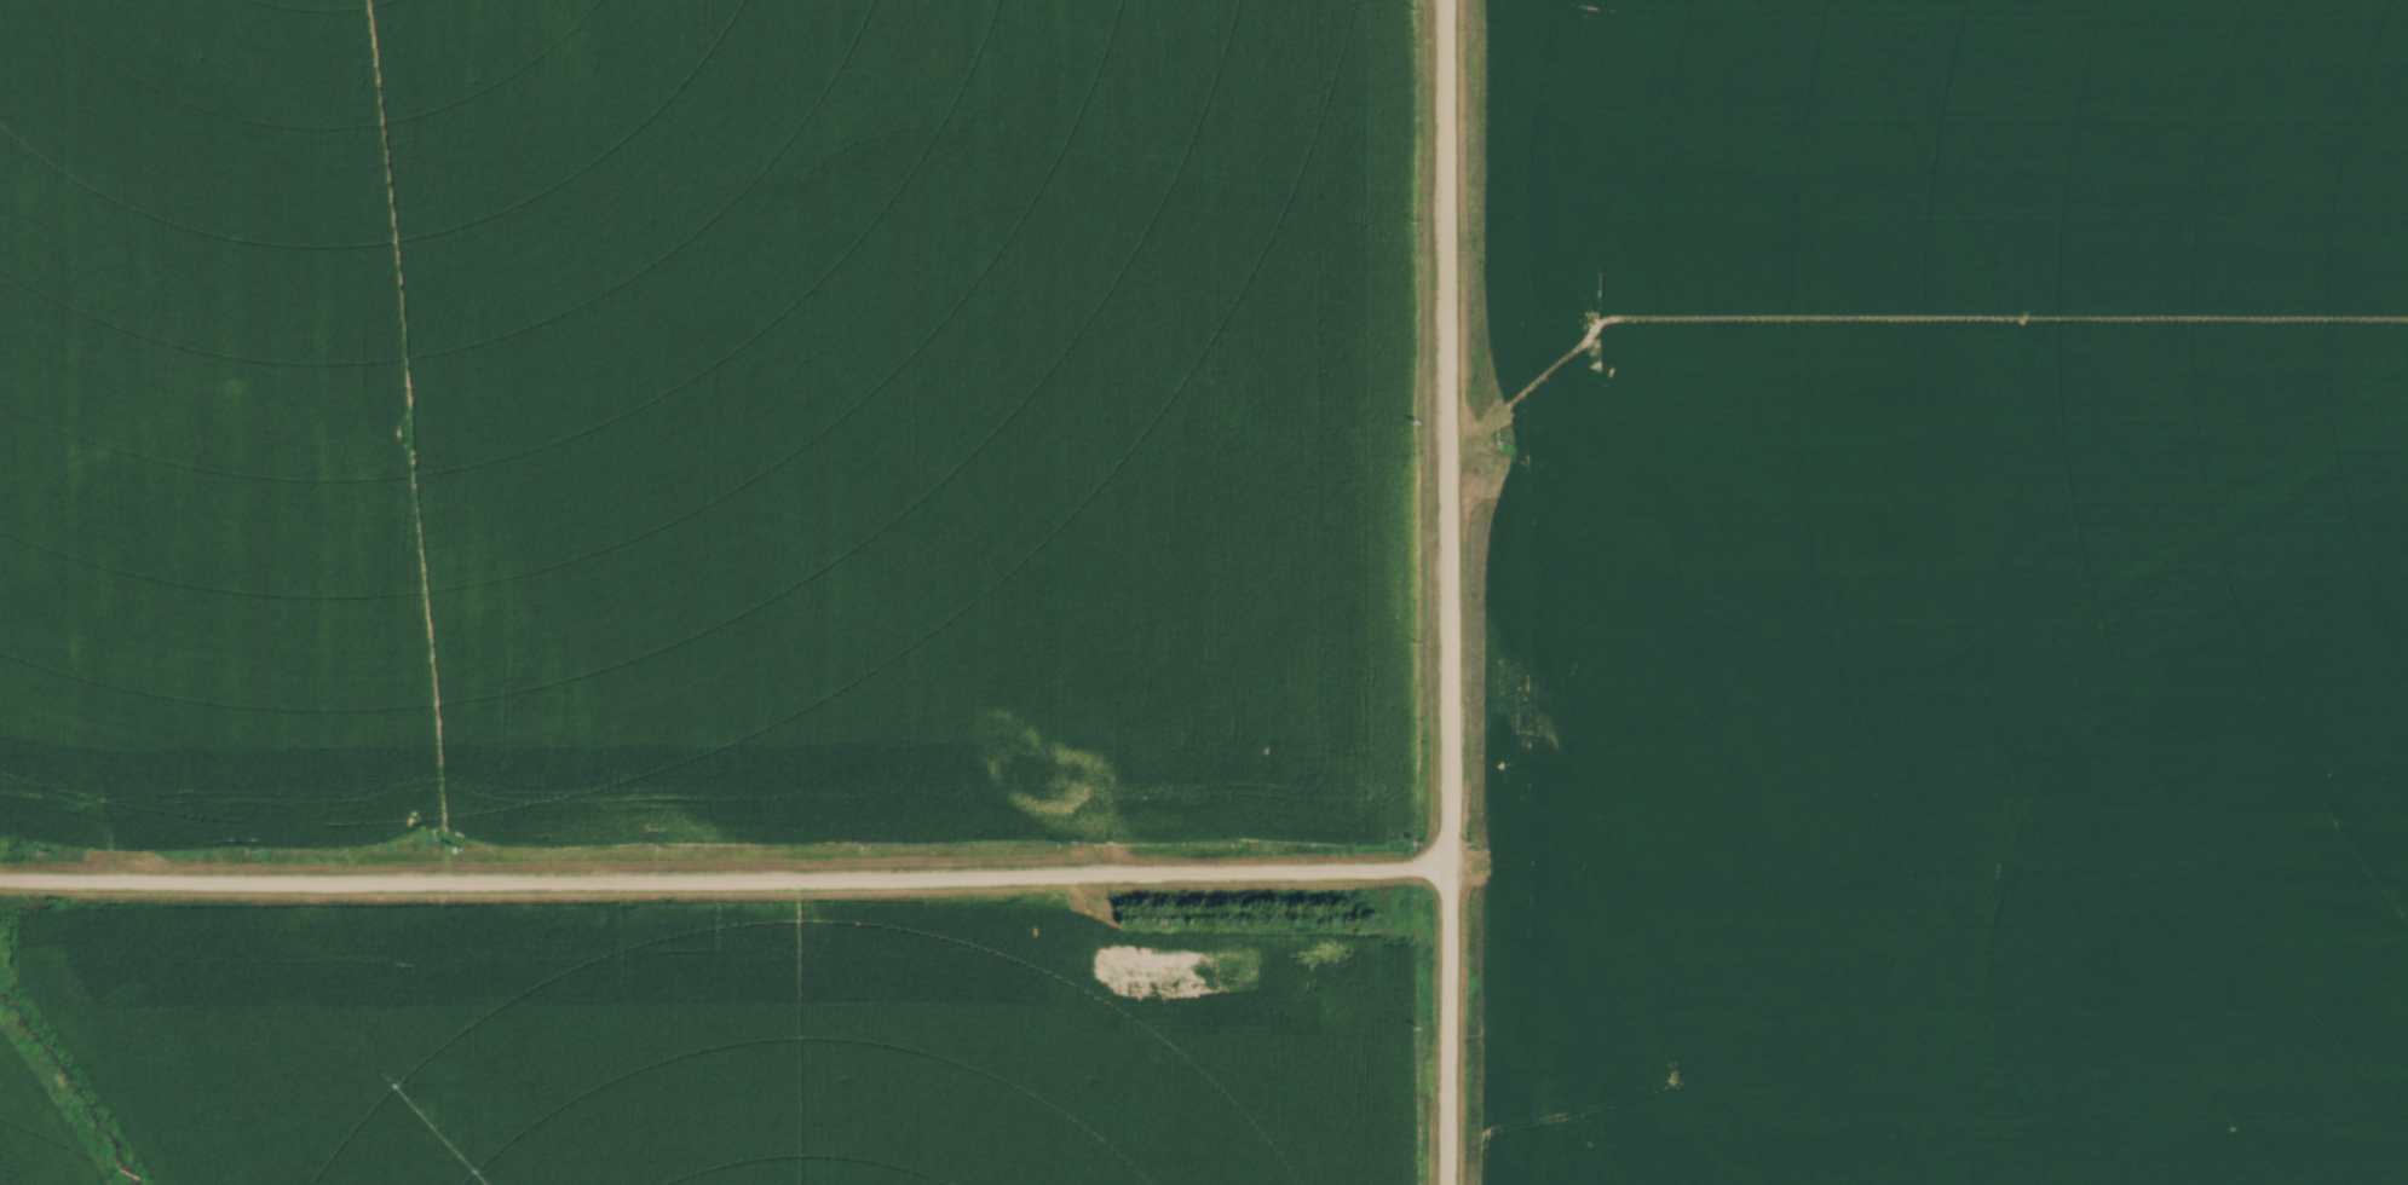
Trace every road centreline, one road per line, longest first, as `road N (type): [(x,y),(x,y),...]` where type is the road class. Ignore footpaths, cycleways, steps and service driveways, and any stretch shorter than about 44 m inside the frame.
road 1 (residential): [(1450,874),(0,885)]
road 2 (residential): [(1450,1184),(1448,0)]

